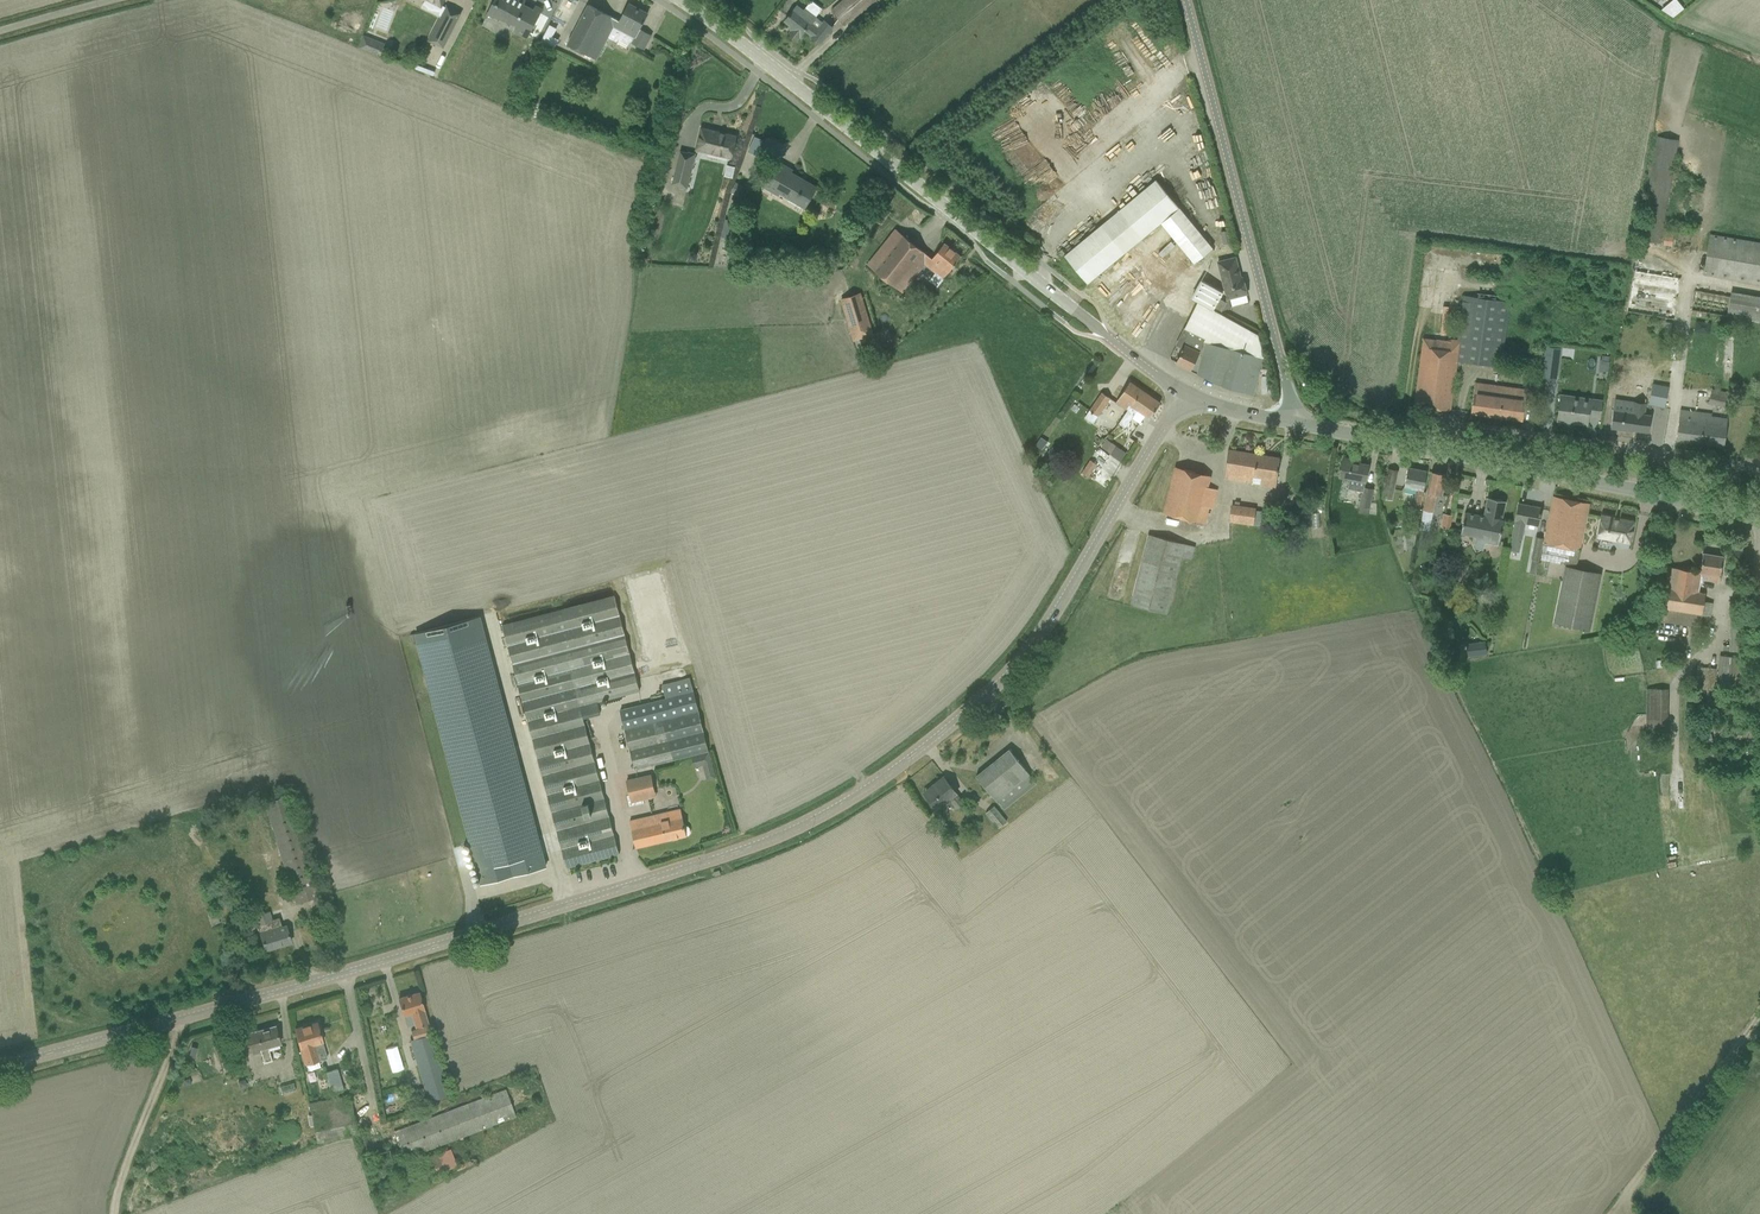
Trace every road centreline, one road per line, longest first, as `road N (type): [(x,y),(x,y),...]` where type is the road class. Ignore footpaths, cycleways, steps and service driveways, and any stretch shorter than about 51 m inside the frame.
road 1 (tertiary): [(0,1066),(691,866),(836,807),(924,746),(1032,646),(1184,392)]
road 2 (secondary): [(1184,392),(679,0)]
road 3 (unclassified): [(1296,423),(1186,0)]
road 4 (residential): [(1453,454),(1456,423),(1667,454)]
road 5 (track): [(1759,1016),(1618,1206)]
road 6 (secondary): [(1659,494),(1453,454)]
road 7 (track): [(115,1213),(183,1017)]
road 8 (secondary): [(1453,454),(1296,423)]

